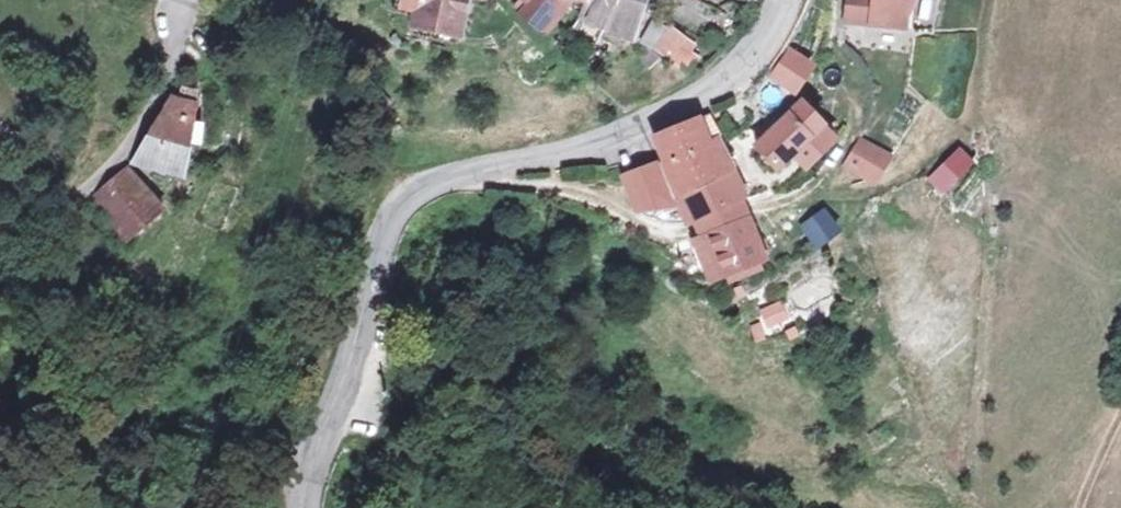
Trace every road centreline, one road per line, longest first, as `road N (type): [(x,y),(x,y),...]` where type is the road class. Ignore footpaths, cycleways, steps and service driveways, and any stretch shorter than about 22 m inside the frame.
road 1 (tertiary): [(305,507),(374,267),(399,210),(436,182),(589,150),(698,103),(752,65),(786,0)]
road 2 (unclassified): [(181,0),(176,50),(134,136),(78,196),(12,238)]

